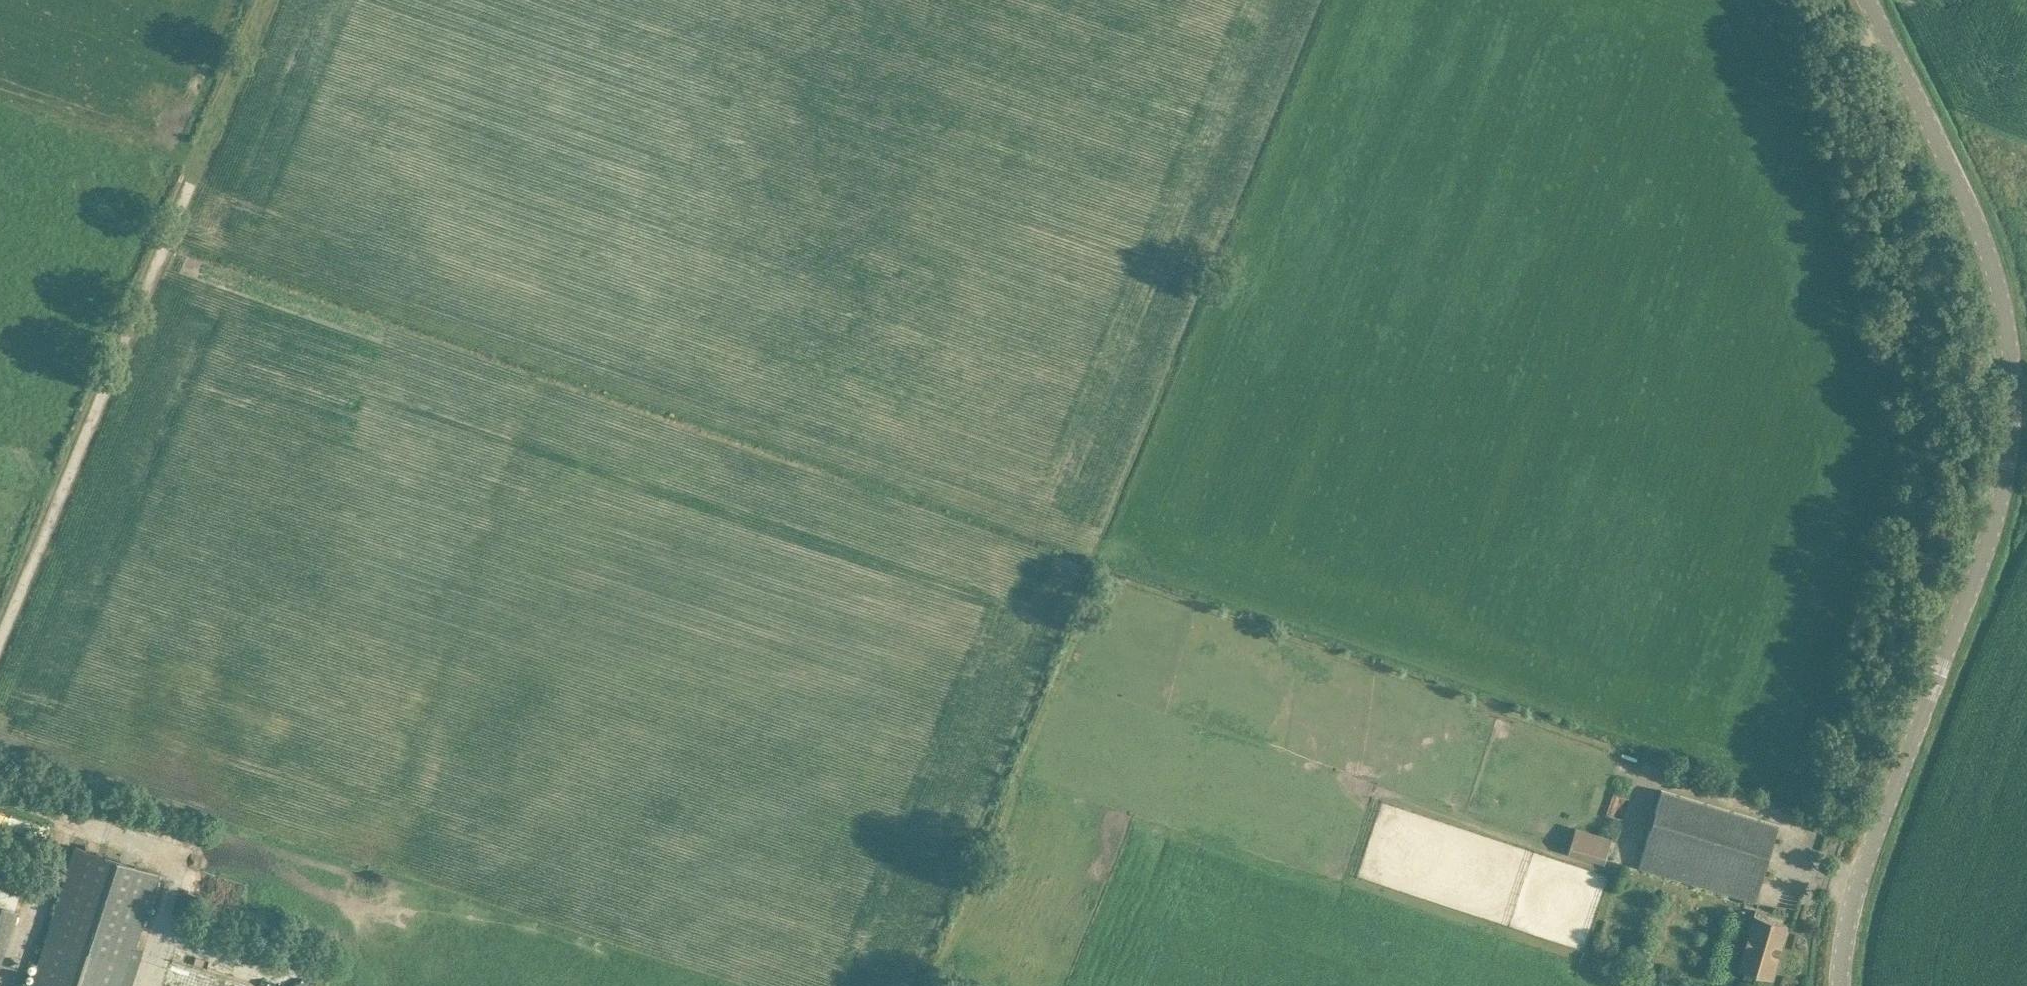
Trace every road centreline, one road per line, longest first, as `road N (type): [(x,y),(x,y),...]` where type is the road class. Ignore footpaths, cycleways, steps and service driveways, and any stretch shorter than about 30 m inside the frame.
road 1 (unclassified): [(1861,985),(1868,906),(2026,457)]
road 2 (unclassified): [(2026,382),(2017,298),(1976,178),(1878,0)]

